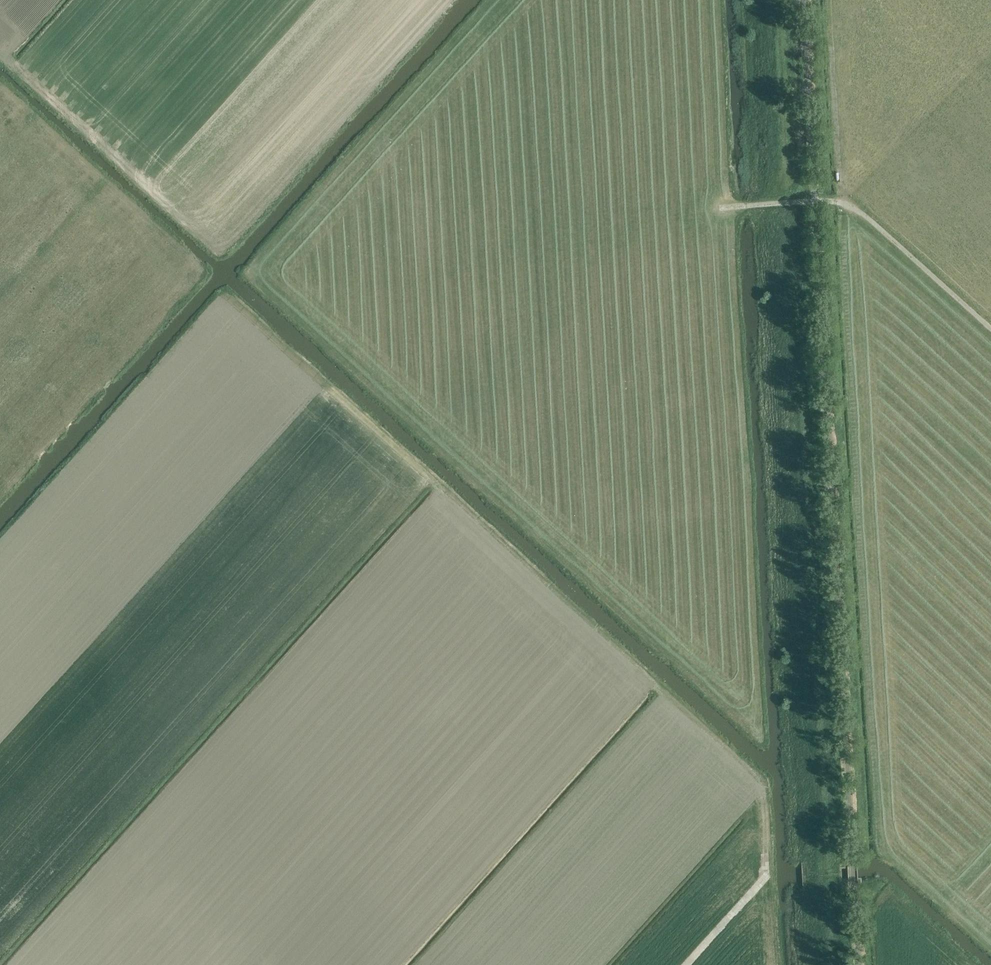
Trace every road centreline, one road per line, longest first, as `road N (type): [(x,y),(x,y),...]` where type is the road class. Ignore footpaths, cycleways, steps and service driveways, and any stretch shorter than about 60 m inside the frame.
road 1 (track): [(714,208),(815,201),(853,208),(990,328)]

